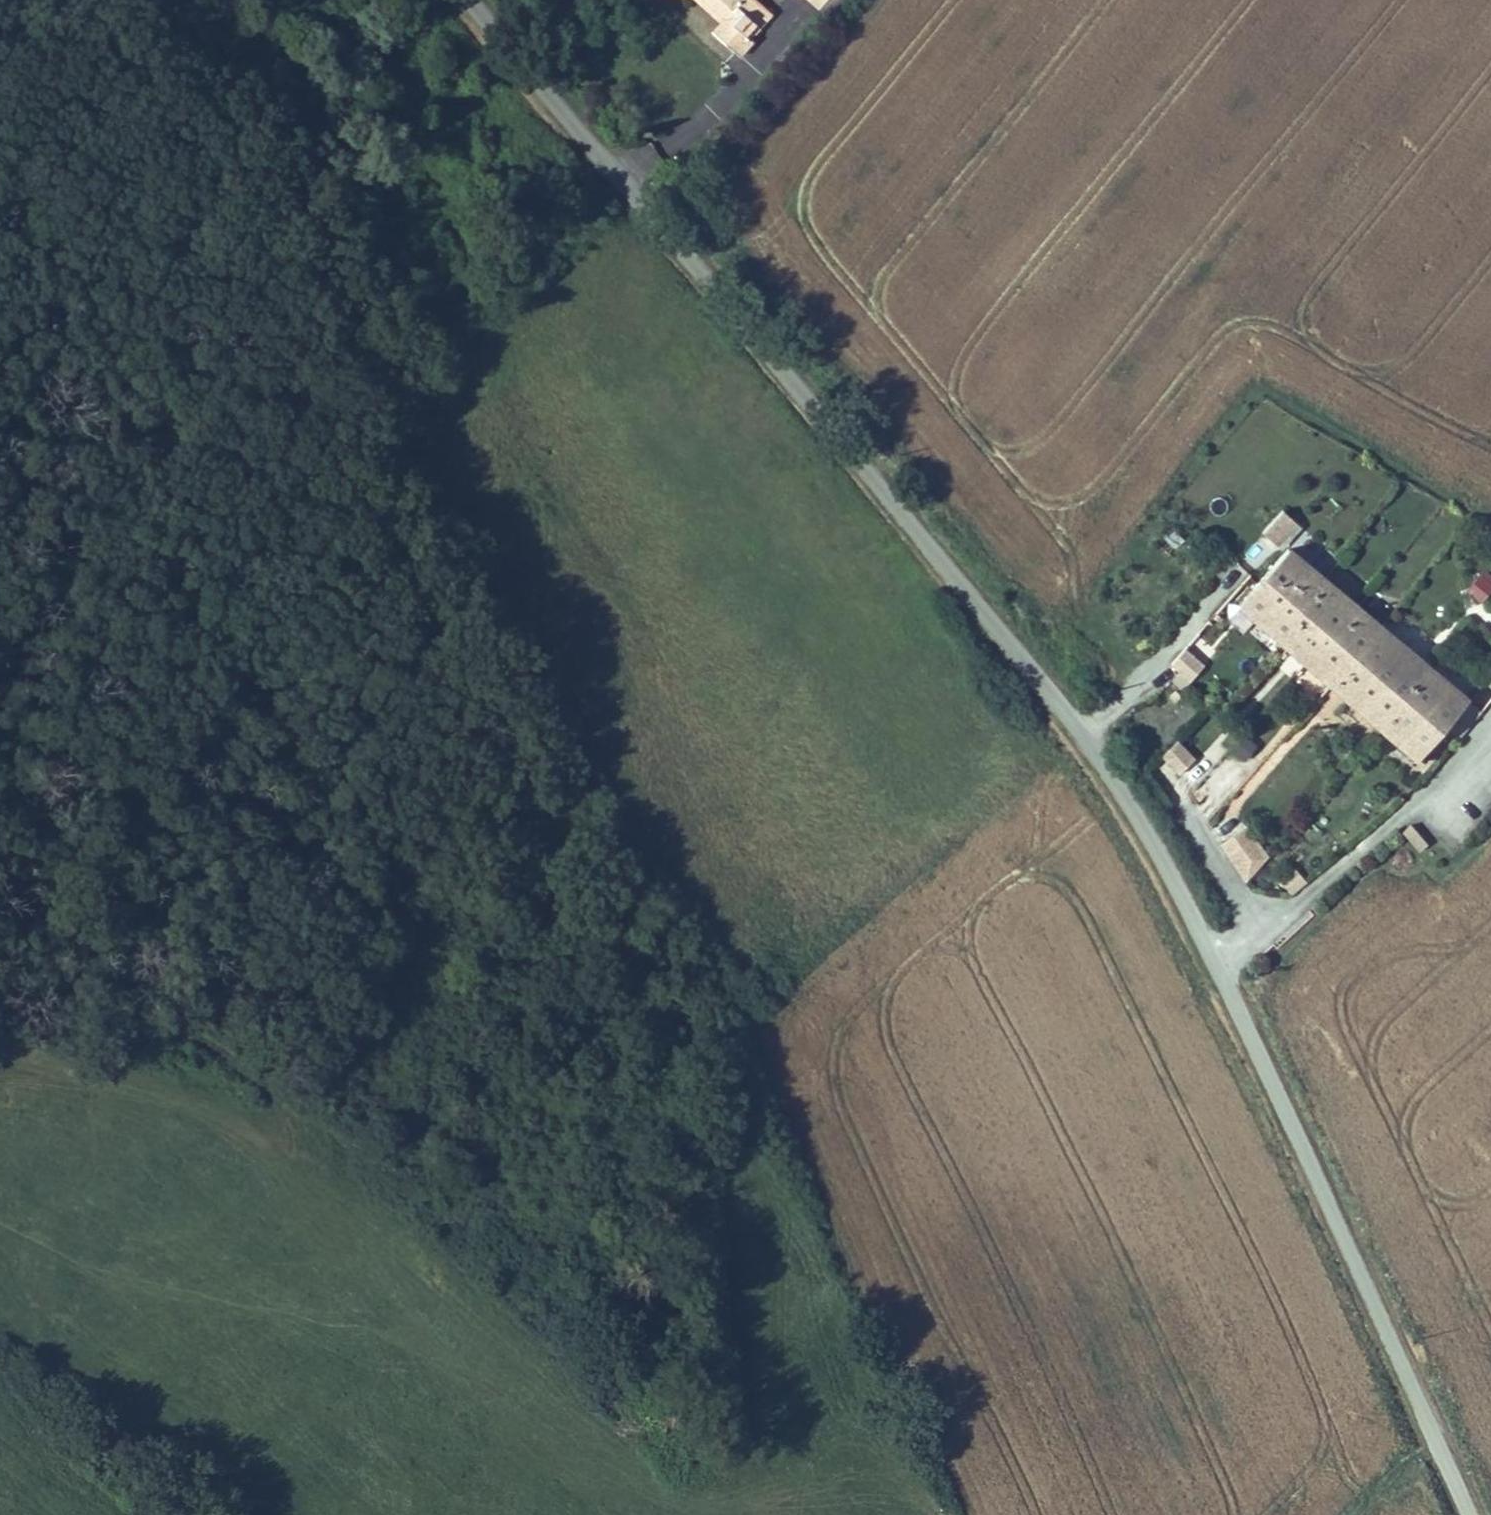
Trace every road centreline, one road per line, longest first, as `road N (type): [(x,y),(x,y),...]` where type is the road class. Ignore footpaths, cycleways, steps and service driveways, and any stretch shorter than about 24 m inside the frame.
road 1 (unclassified): [(1468,1514),(1178,885),(1118,777),(898,501),(474,0)]

